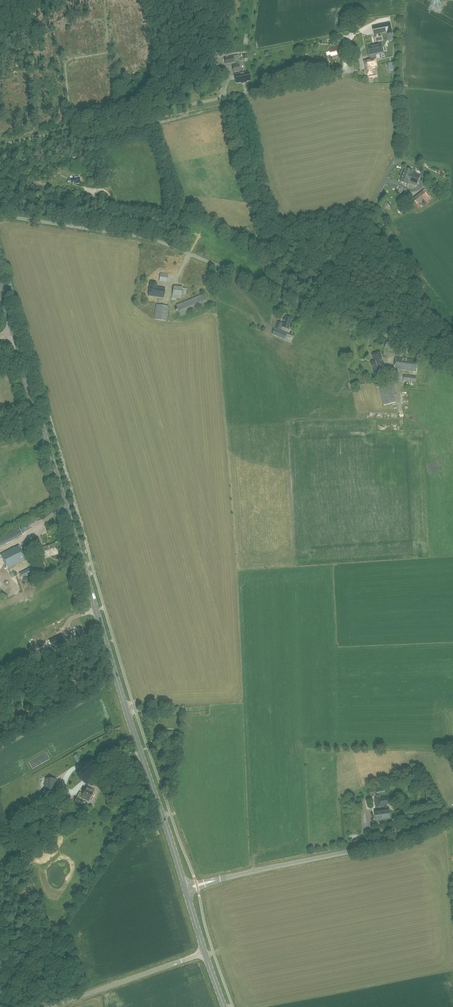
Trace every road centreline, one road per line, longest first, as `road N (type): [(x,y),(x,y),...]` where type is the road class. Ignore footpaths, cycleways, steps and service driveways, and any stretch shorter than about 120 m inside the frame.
road 1 (secondary): [(186,888),(16,341)]
road 2 (unclassified): [(452,362),(152,240),(0,215)]
road 3 (unclassified): [(186,888),(401,841),(452,819)]
road 4 (unclassified): [(52,1006),(205,953)]

